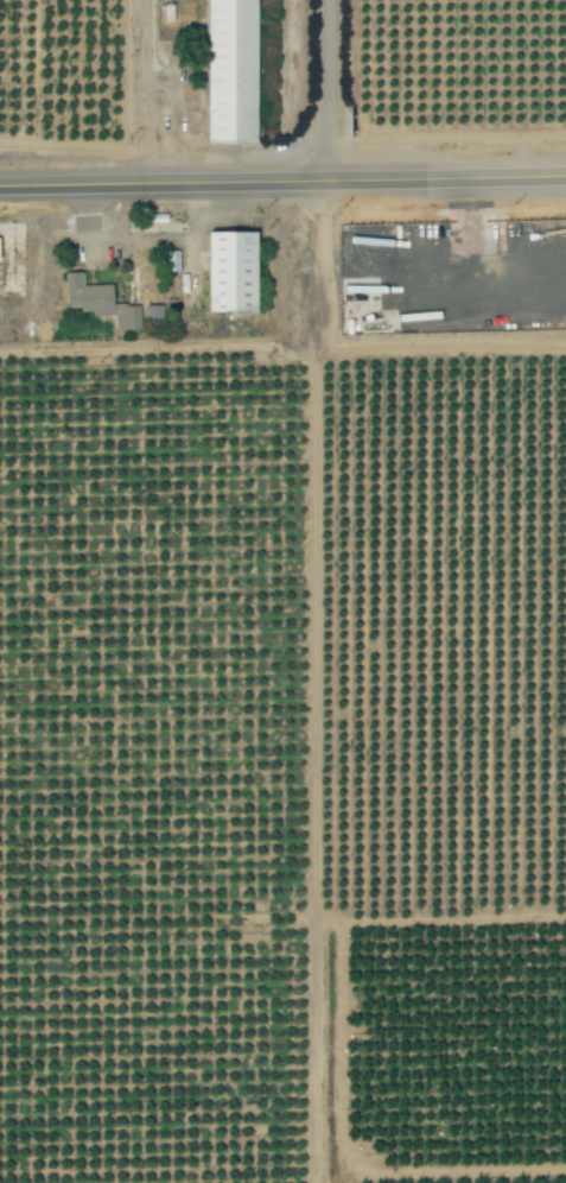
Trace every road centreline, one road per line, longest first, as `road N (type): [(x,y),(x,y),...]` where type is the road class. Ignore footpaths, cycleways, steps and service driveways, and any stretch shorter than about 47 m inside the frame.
road 1 (tertiary): [(0,176),(565,163)]

